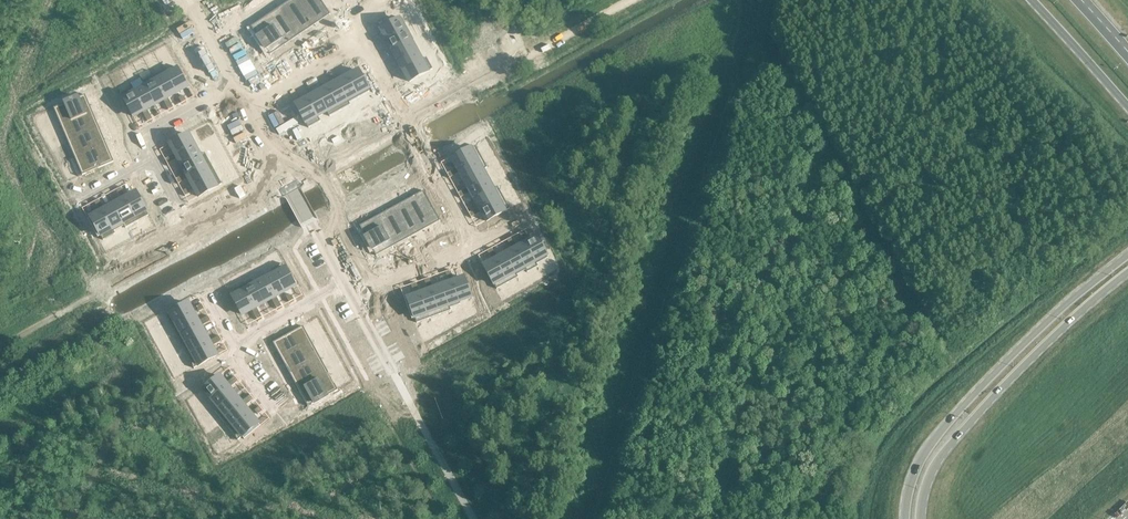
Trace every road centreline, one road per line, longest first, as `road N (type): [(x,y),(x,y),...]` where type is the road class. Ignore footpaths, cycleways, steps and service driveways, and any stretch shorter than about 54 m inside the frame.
road 1 (trunk): [(1127,254),(939,433),(912,482),(906,518)]
road 2 (trunk): [(920,518),(931,471),(948,448),(1127,272)]
road 3 (tertiary): [(1031,0),(1127,107)]
road 4 (residential): [(478,247),(352,297)]
road 5 (residential): [(406,120),(288,182)]
road 6 (residential): [(248,107),(364,43)]
road 7 (residential): [(237,88),(144,137),(156,159)]
road 8 (residential): [(242,350),(259,331),(345,284)]

